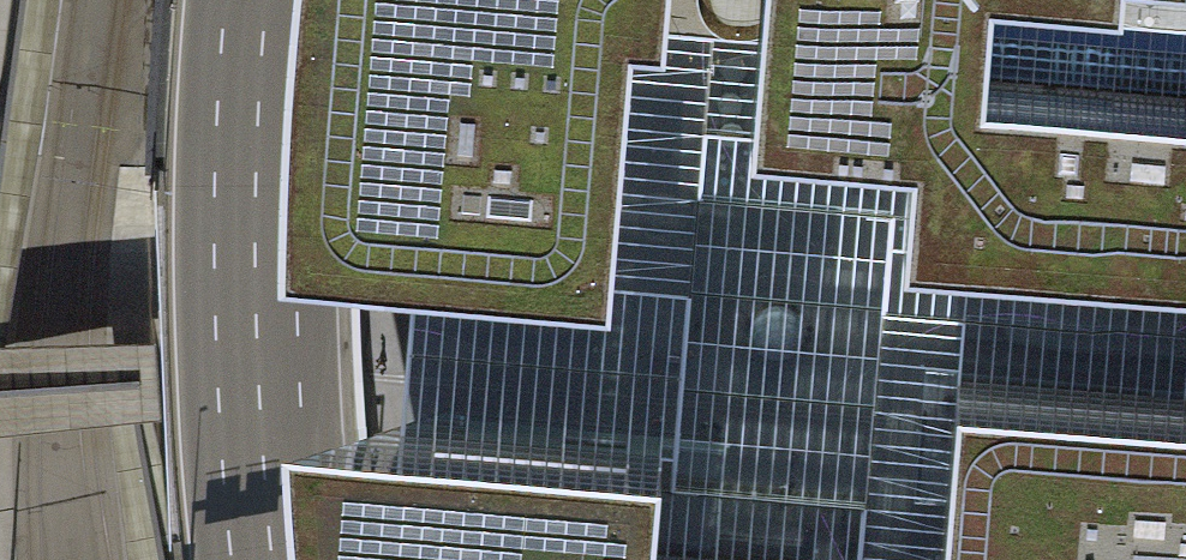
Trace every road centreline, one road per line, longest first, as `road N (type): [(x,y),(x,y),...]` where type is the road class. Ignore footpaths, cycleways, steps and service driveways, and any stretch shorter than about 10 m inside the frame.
road 1 (secondary): [(269,0),(254,161),(255,423),(290,559)]

